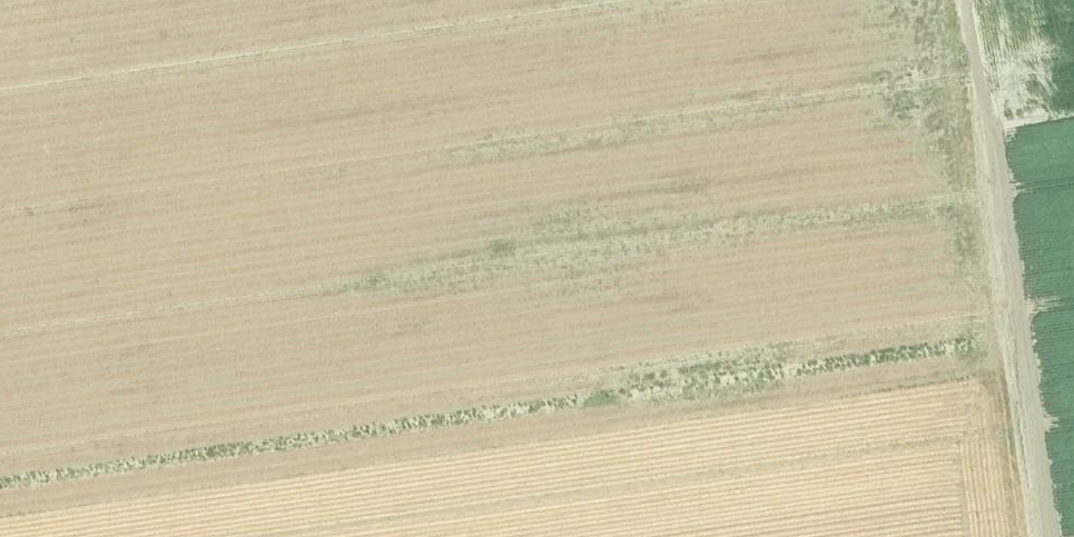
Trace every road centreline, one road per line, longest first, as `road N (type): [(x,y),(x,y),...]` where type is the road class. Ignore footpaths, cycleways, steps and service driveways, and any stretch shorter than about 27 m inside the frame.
road 1 (track): [(1038,536),(963,0)]

